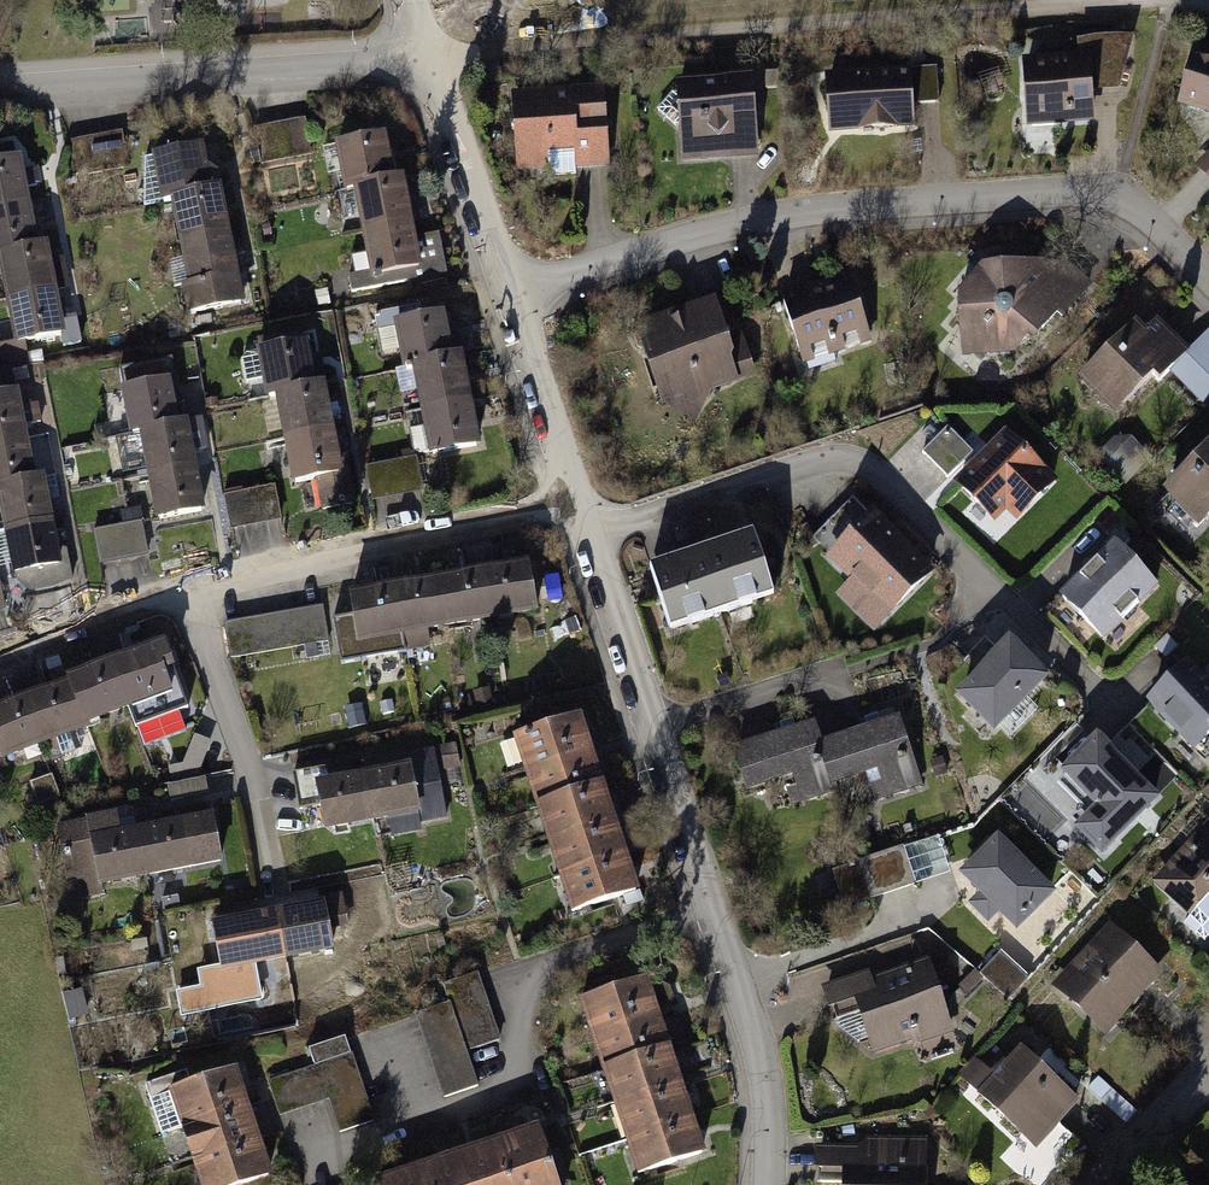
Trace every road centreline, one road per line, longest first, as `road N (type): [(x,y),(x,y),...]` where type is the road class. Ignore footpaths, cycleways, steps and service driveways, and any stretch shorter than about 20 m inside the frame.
road 1 (track): [(425,60),(1208,1)]
road 2 (residential): [(510,293),(757,222),(1062,191),(1118,197),(1208,279)]
road 3 (residential): [(588,539),(754,1040),(768,1108),(770,1184)]
road 4 (residential): [(1116,707),(991,594),(879,474),(857,462),(814,463),(588,539)]
road 5 (residential): [(576,506),(194,592),(0,665)]
road 6 (residential): [(0,94),(425,60)]
road 7 (residential): [(425,60),(510,293)]
road 8 (residential): [(510,293),(576,506)]
road 9 (residential): [(1208,1077),(1104,1184)]

